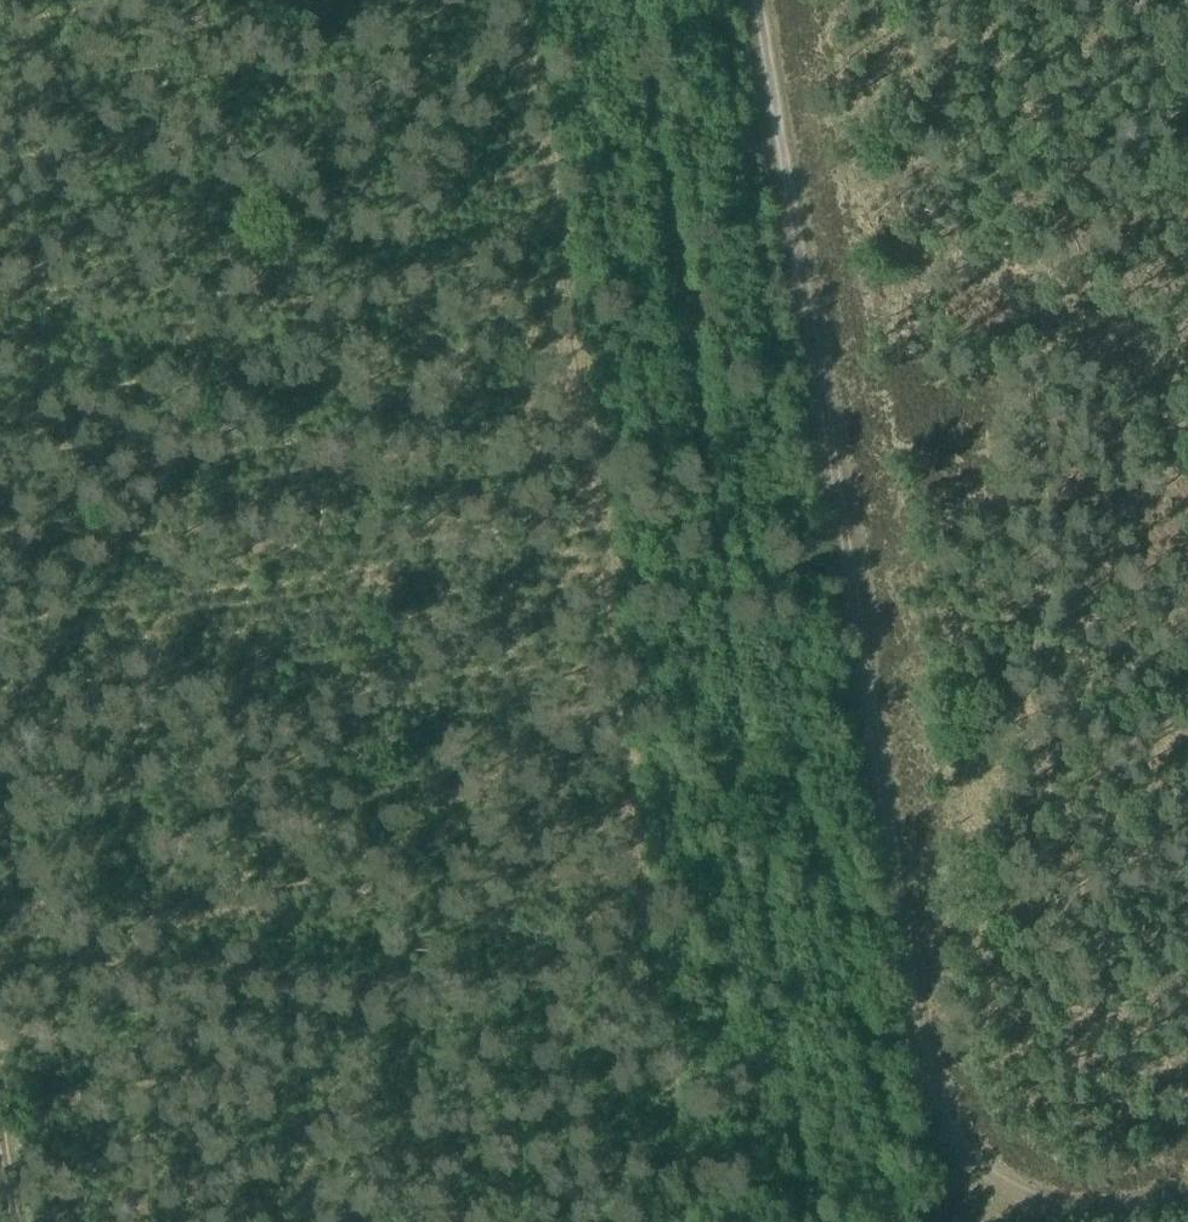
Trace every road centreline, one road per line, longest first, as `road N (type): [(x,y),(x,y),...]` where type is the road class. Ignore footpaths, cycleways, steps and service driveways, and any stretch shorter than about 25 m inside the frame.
road 1 (track): [(748,0),(927,1150),(982,1209),(1037,1221)]

